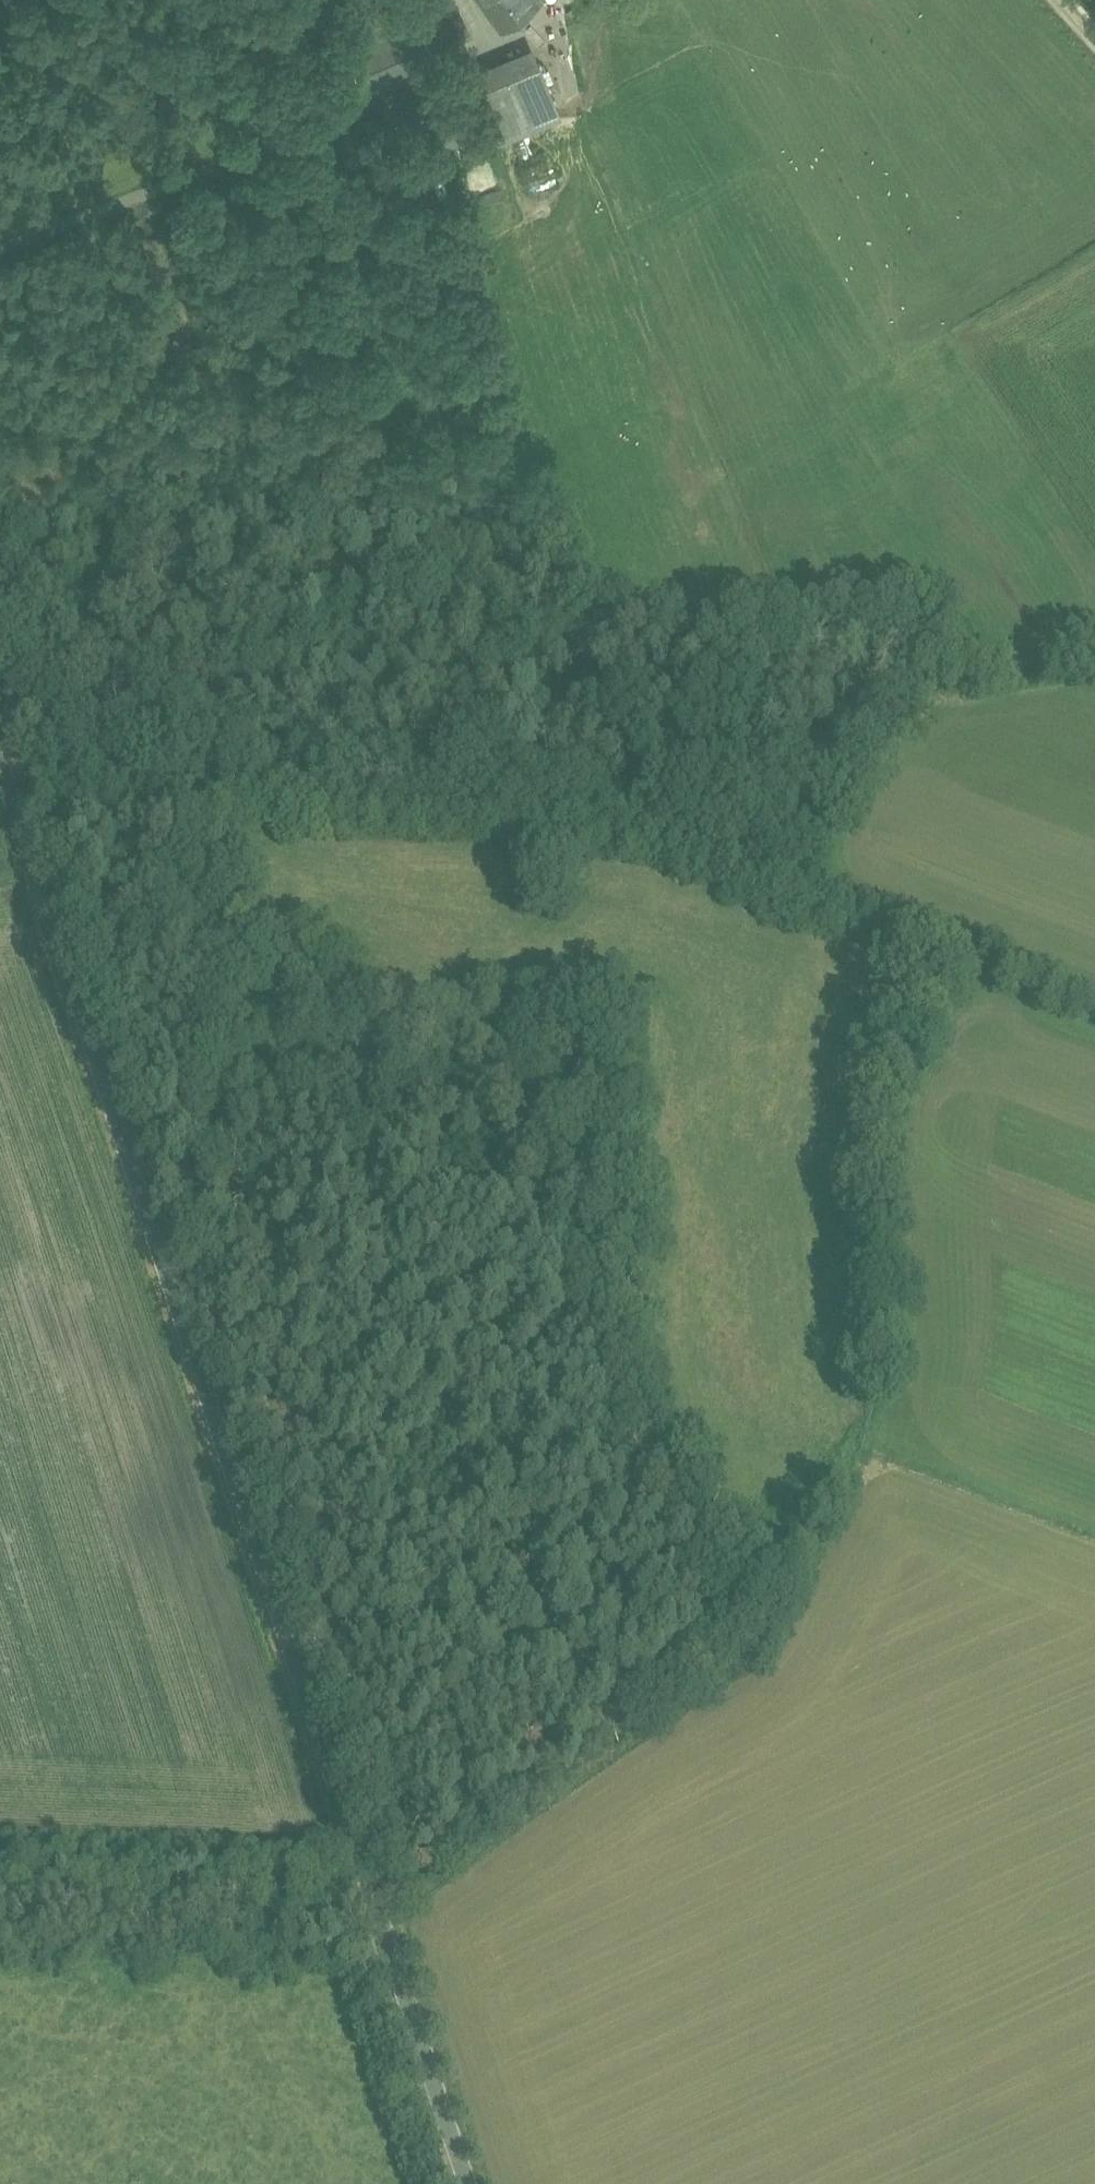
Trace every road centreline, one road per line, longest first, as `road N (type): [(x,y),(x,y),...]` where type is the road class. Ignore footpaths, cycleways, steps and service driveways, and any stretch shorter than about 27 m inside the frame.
road 1 (unclassified): [(466,2183),(0,762)]

